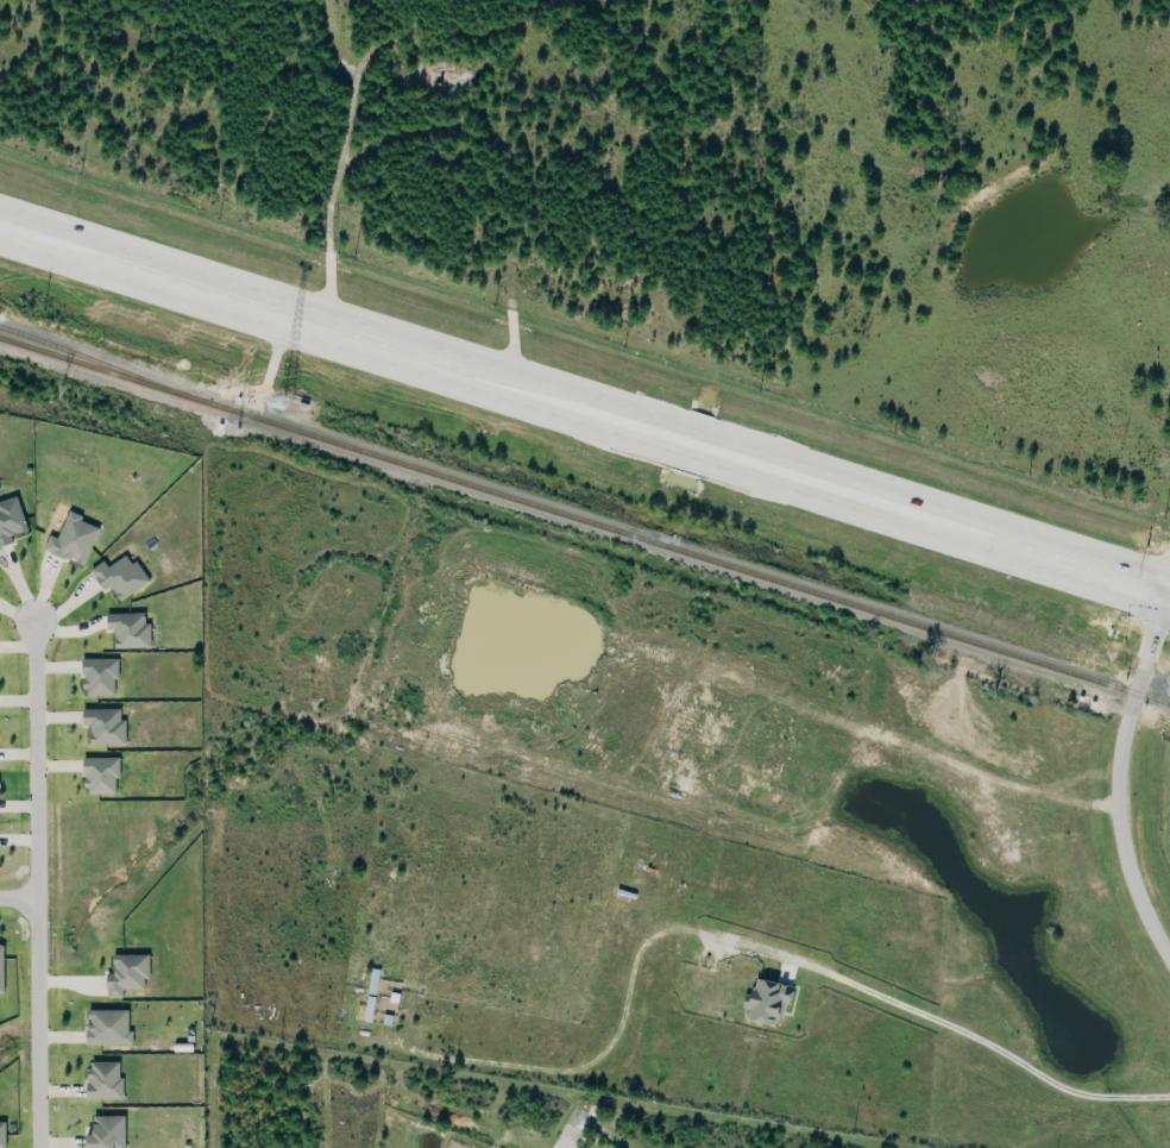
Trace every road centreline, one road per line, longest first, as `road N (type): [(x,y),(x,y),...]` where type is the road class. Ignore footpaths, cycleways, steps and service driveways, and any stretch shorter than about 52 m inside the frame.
road 1 (primary): [(0,220),(1169,586)]
road 2 (residential): [(35,1147),(36,621)]
road 3 (residential): [(1169,957),(1118,848),(1118,757),(1164,584)]

